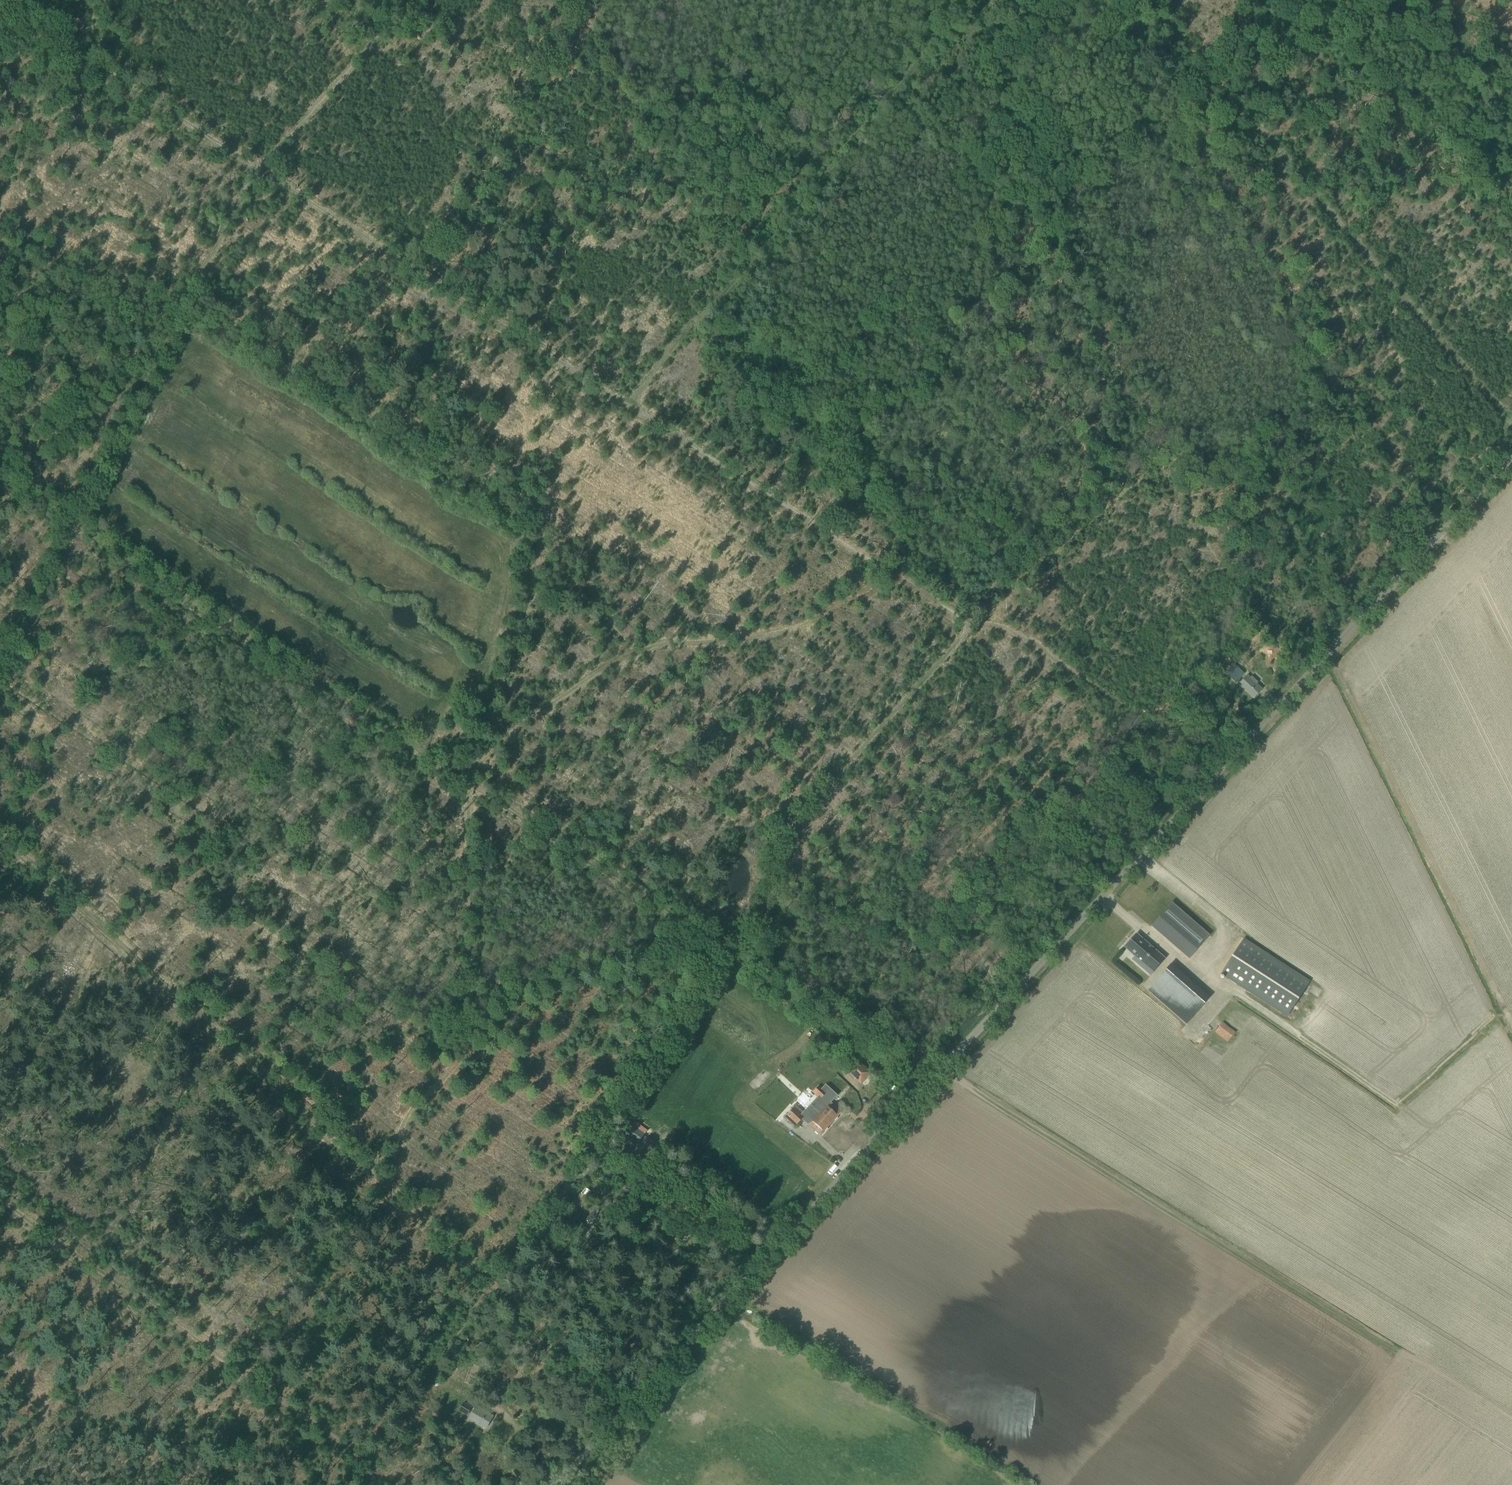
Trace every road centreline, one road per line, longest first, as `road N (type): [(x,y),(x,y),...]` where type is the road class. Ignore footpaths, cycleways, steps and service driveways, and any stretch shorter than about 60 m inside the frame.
road 1 (unclassified): [(560,1484),(1511,458)]

